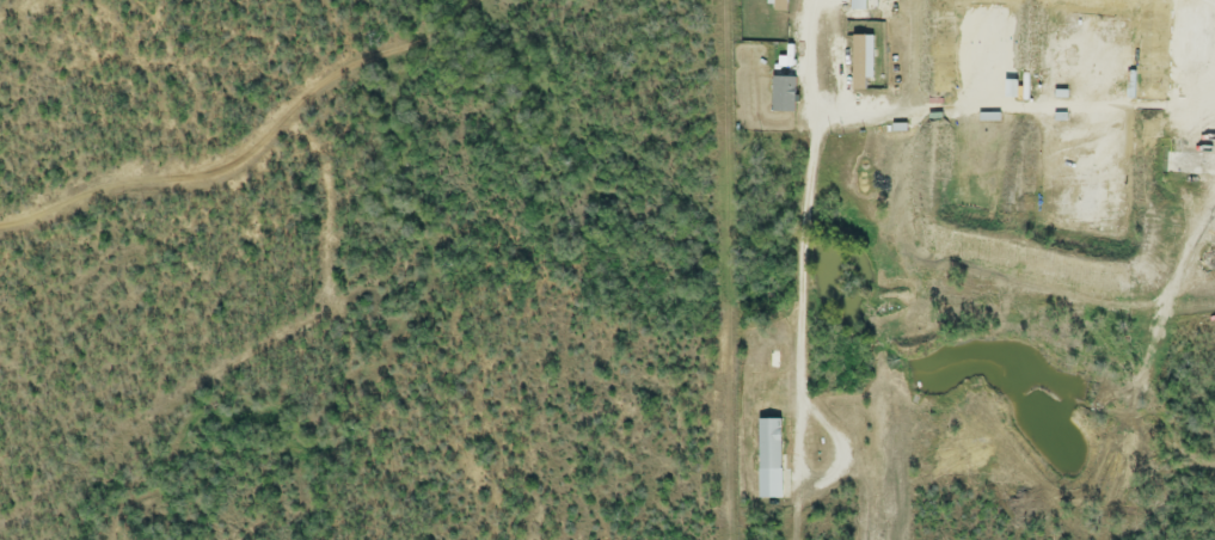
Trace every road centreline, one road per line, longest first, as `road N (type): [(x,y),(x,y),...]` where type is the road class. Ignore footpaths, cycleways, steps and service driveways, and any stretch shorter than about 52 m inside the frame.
road 1 (residential): [(474,0),(431,45),(343,70),(211,174),(0,228)]
road 2 (residential): [(726,539),(720,0)]

